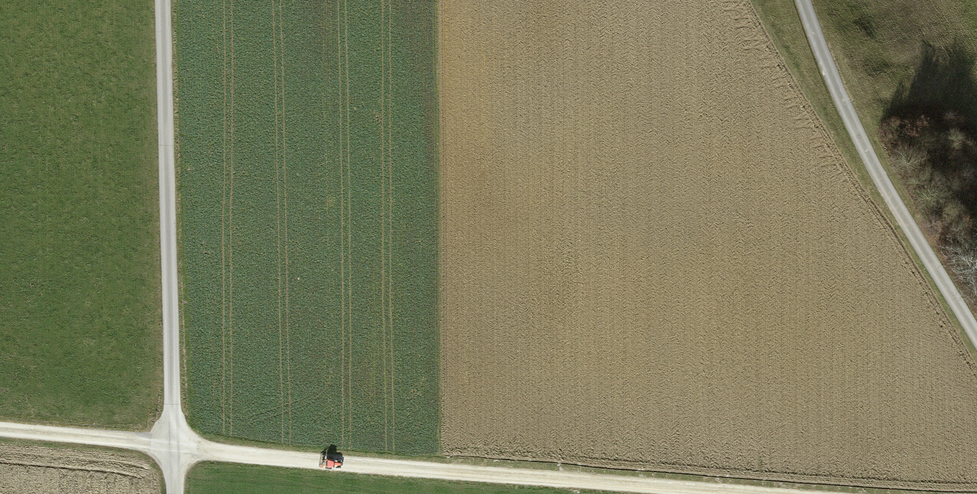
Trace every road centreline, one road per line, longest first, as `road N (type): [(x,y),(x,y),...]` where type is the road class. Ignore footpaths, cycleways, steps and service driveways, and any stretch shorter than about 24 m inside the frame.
road 1 (track): [(176,444),(789,493)]
road 2 (track): [(163,0),(176,444)]
road 3 (track): [(806,0),(856,132),(976,335)]
road 4 (track): [(0,428),(176,444)]

